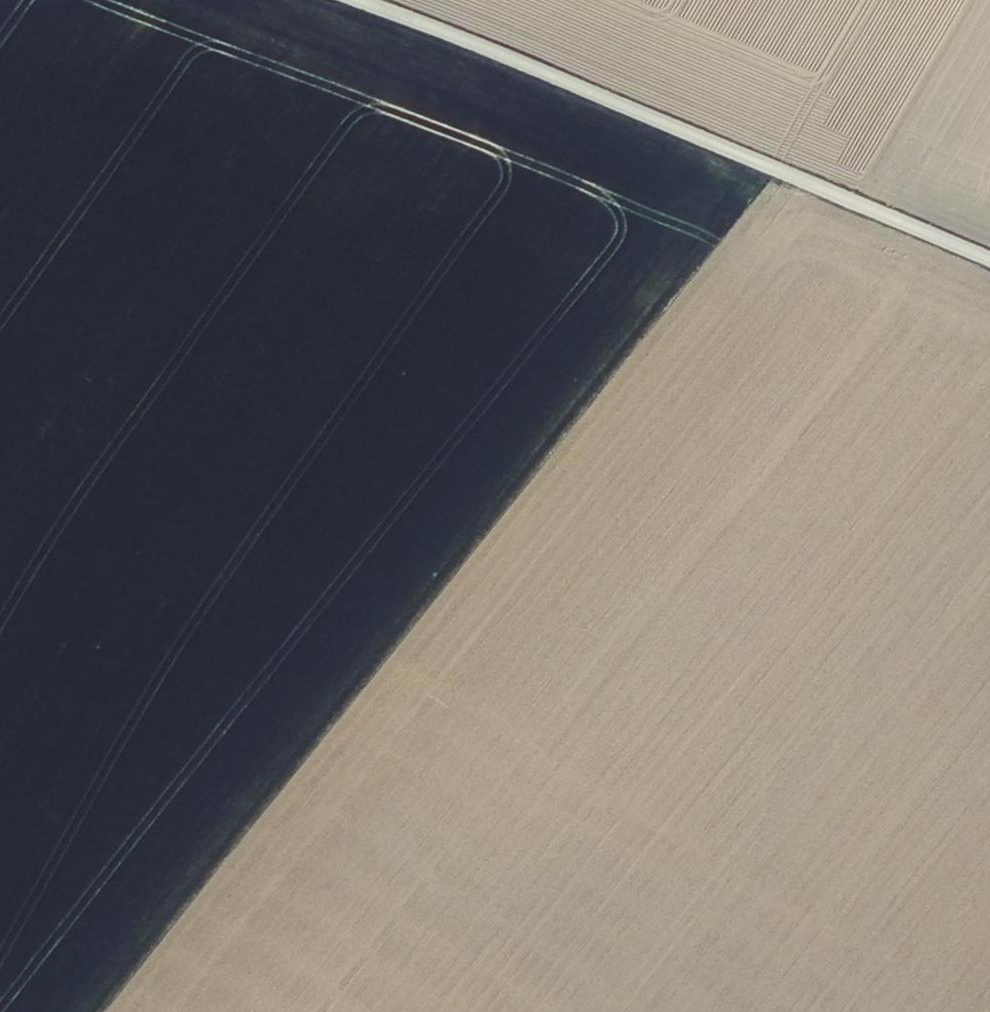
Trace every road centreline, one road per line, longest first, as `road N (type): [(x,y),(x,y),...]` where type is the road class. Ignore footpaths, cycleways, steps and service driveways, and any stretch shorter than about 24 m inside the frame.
road 1 (unclassified): [(360,0),(989,262)]

